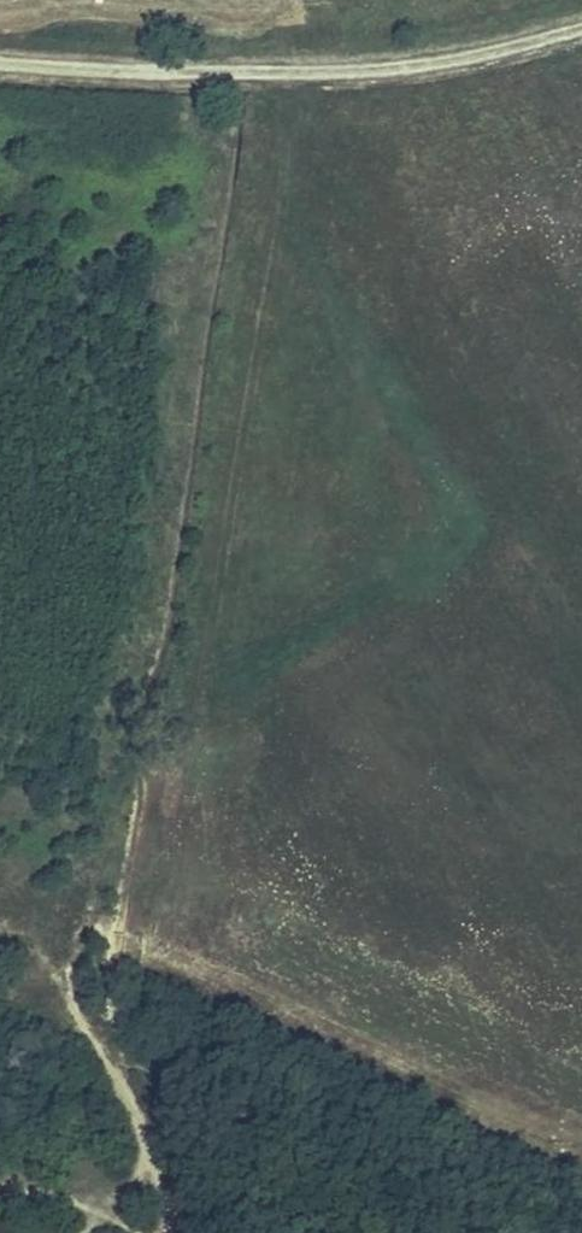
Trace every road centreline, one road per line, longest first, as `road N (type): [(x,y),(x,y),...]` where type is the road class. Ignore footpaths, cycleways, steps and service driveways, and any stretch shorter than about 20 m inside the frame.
road 1 (track): [(82,933),(115,831),(144,792),(205,735),(378,612),(430,562),(439,506),(226,167),(199,109),(197,70)]
road 2 (track): [(581,30),(467,57),(375,68),(0,63)]
road 3 (track): [(0,1191),(88,1198),(169,1173)]

